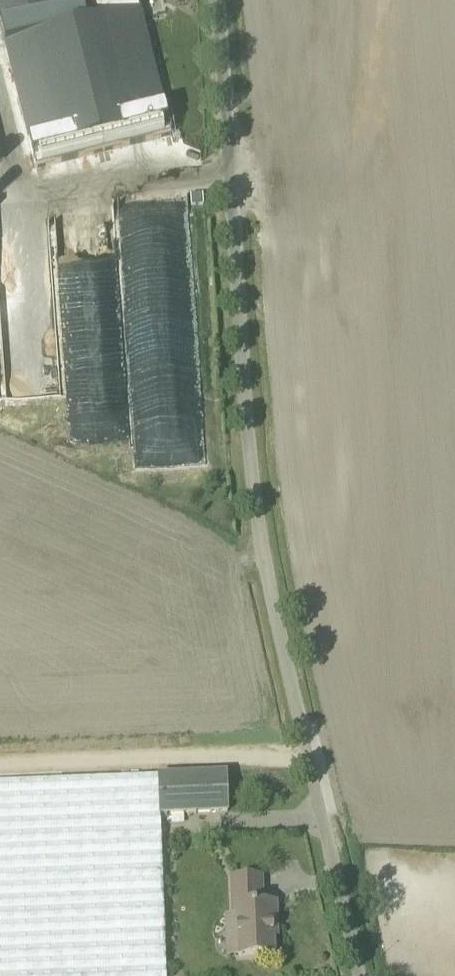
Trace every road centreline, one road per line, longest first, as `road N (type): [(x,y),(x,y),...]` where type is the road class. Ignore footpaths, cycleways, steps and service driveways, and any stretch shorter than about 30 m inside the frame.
road 1 (unclassified): [(355,975),(251,499),(211,0)]

